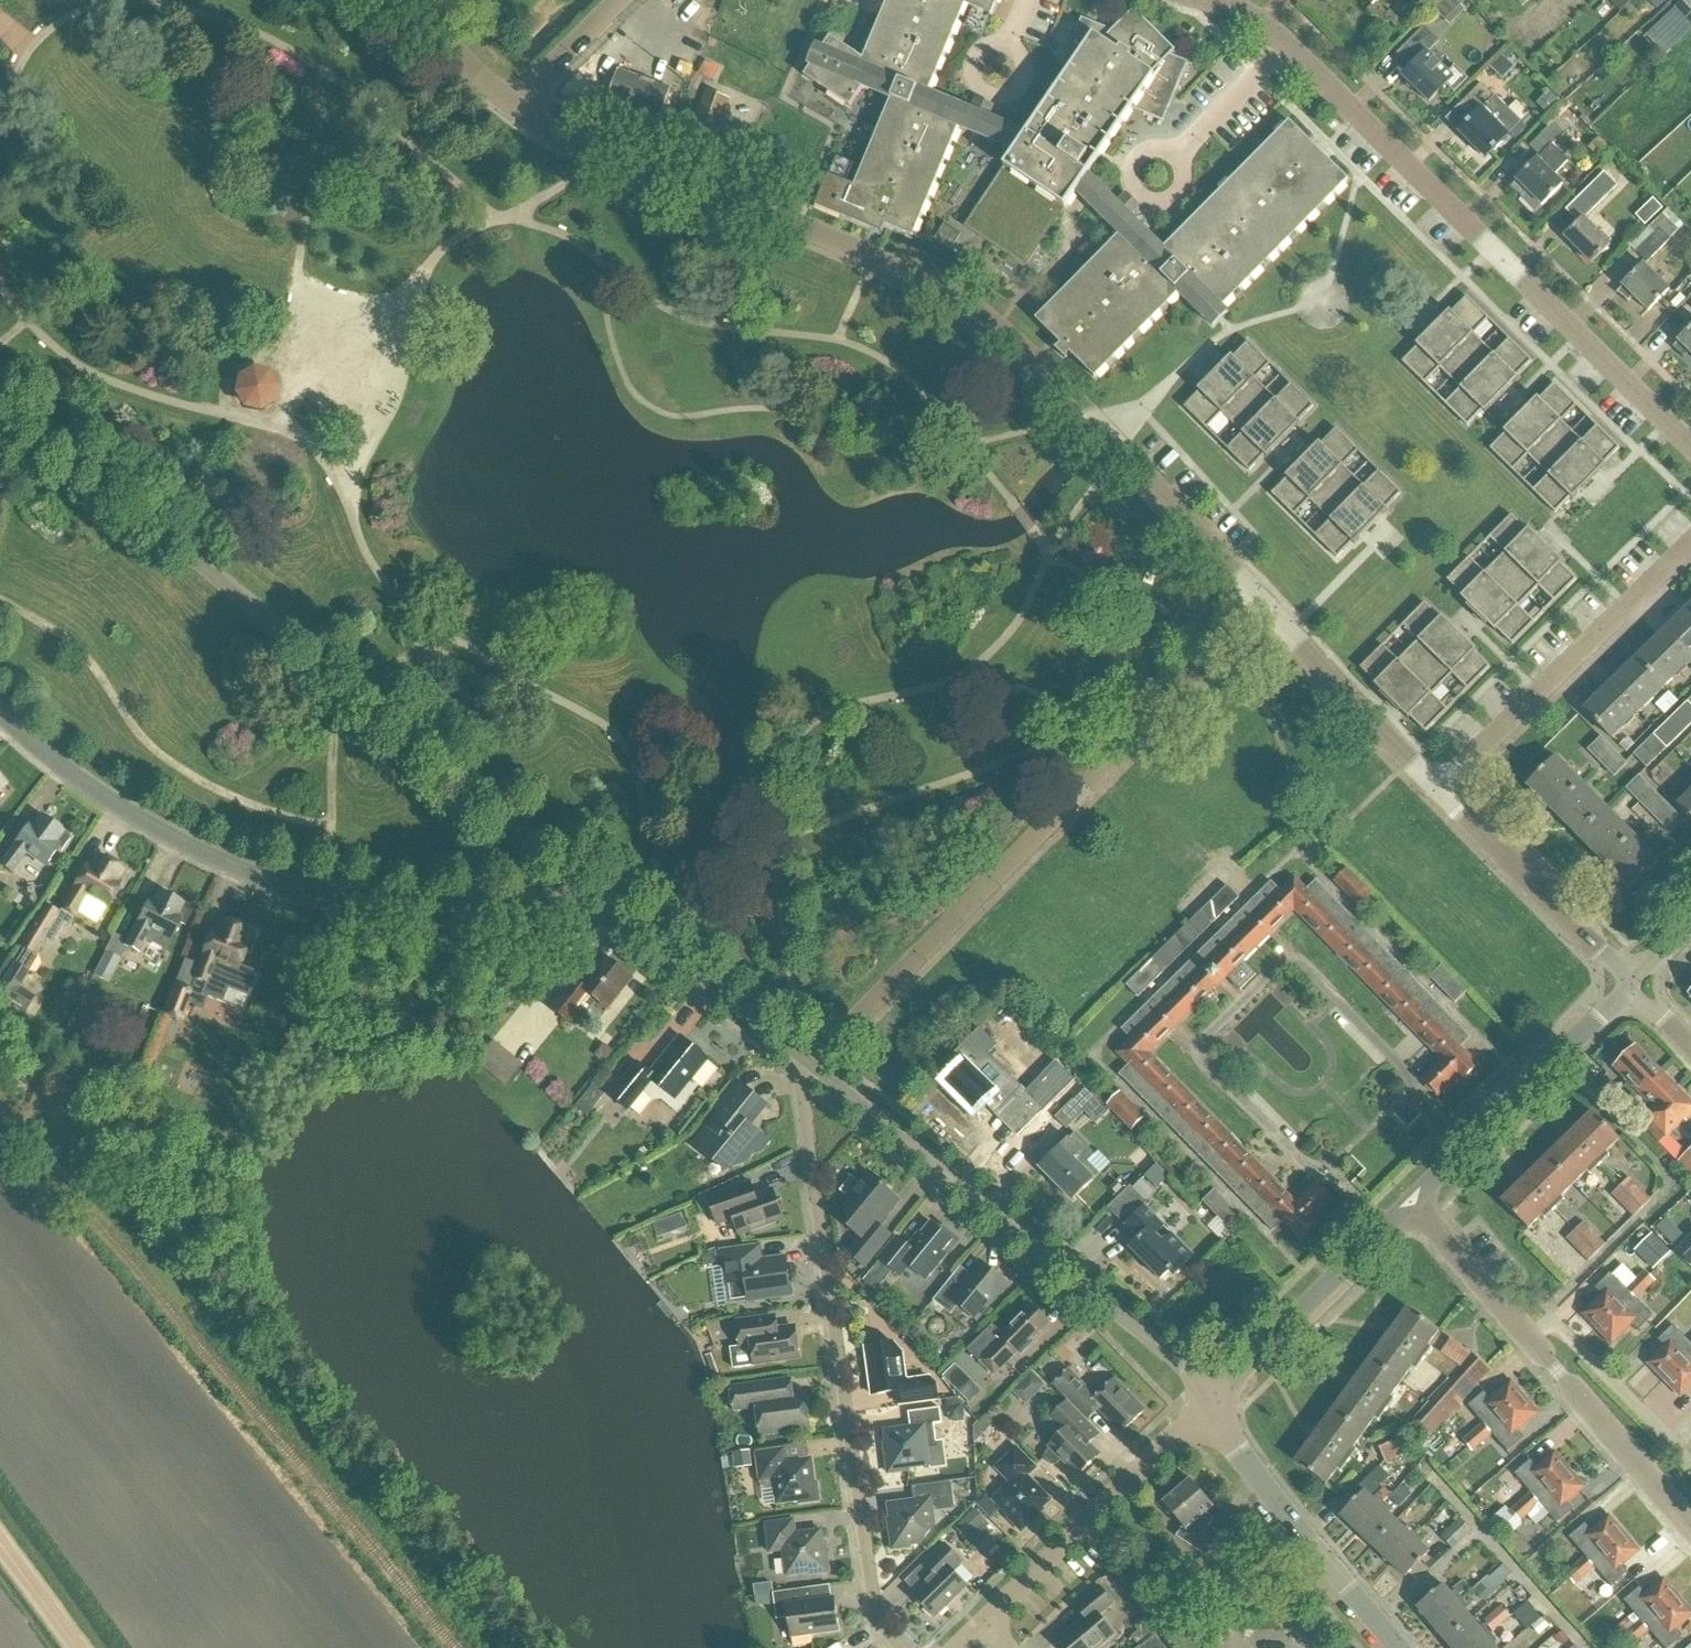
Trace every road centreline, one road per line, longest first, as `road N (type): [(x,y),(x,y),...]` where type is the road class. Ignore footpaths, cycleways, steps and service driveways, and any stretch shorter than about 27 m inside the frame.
road 1 (unclassified): [(1262,605),(1037,365),(960,304),(787,222),(552,133),(511,107)]
road 2 (residential): [(0,404),(584,882)]
road 3 (residential): [(1690,449),(1285,42),(1249,15),(1209,0)]
road 4 (residential): [(584,882),(554,908),(465,913),(290,888),(106,799),(0,712)]
road 5 (residential): [(808,1064),(1262,605)]
road 6 (residential): [(808,1064),(800,1074),(875,1620),(903,1647)]
road 7 (residential): [(808,1064),(1183,1368),(1207,1405)]
road 8 (residential): [(1437,789),(1690,544)]
road 9 (residential): [(986,1624),(1207,1405)]
road 10 (unclassified): [(1409,1203),(1633,988)]
road 11 (unclassified): [(1399,1647),(1207,1405)]
road 12 (residential): [(808,1064),(584,882)]
road 13 (unclassified): [(1207,1405),(1409,1203)]
road 14 (unclassified): [(1633,988),(1437,789)]
road 15 (residential): [(1690,1526),(1523,1332)]
road 16 (unclassified): [(1437,789),(1262,605)]
road 17 (residential): [(1690,1463),(1565,1336),(1544,1327),(1523,1332)]
road 18 (residential): [(1523,1332),(1409,1203)]
road 19 (residential): [(511,107),(620,0)]
road 20 (unclassified): [(511,107),(404,0)]
road 21 (track): [(0,1541),(78,1647)]

